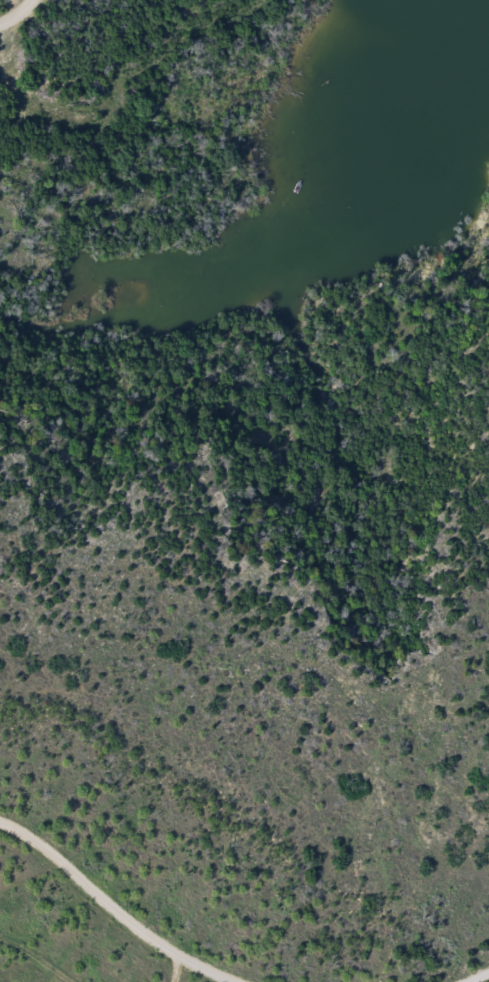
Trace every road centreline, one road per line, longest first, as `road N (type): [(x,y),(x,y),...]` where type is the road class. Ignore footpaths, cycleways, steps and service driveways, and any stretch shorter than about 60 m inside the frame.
road 1 (residential): [(261,981),(170,939),(52,842),(0,813)]

